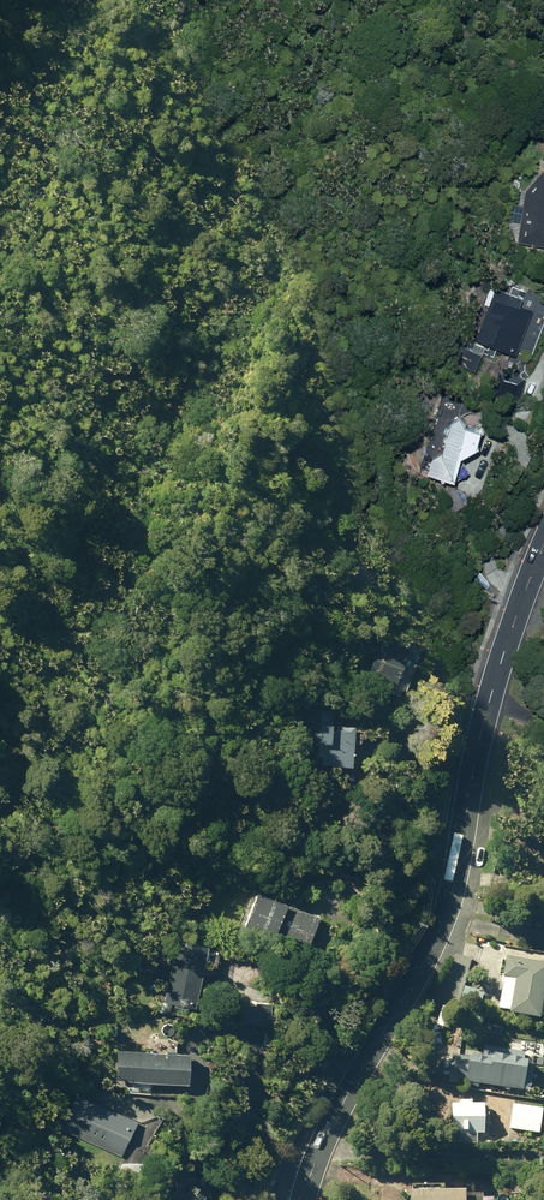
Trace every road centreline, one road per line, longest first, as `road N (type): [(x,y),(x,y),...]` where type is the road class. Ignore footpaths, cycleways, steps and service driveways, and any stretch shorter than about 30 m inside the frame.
road 1 (unclassified): [(543,541),(484,708),(457,876),(413,983),(319,1147),(304,1199)]

